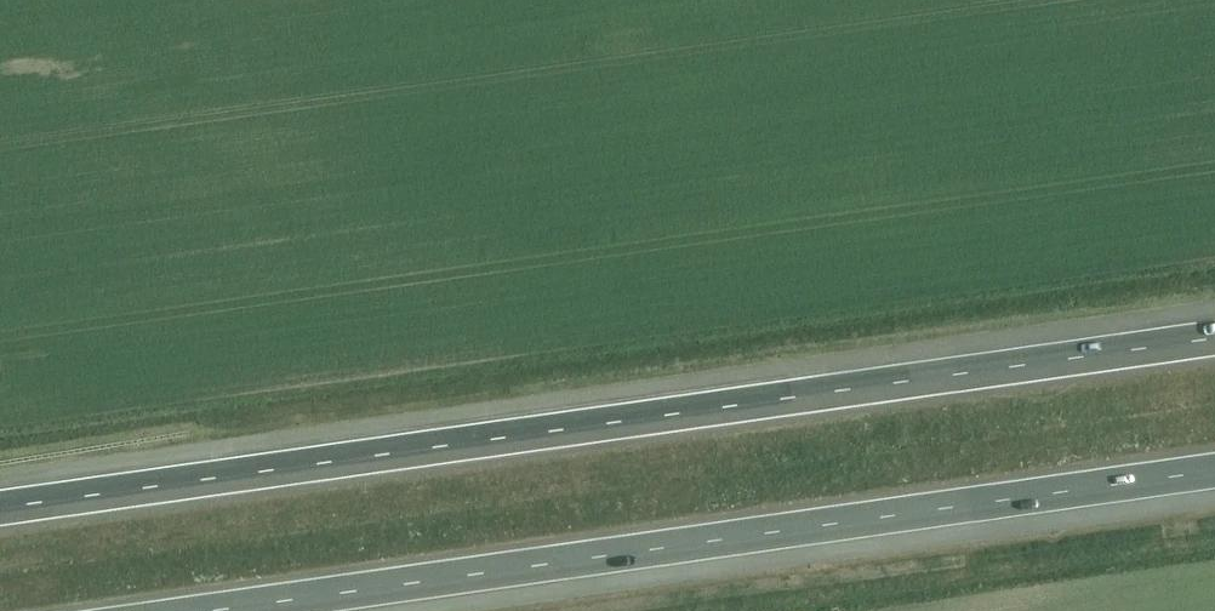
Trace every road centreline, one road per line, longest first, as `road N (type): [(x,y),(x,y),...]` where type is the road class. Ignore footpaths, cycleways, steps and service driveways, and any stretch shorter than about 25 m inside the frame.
road 1 (motorway): [(1214,340),(0,509)]
road 2 (motorway): [(203,610),(1214,469)]

